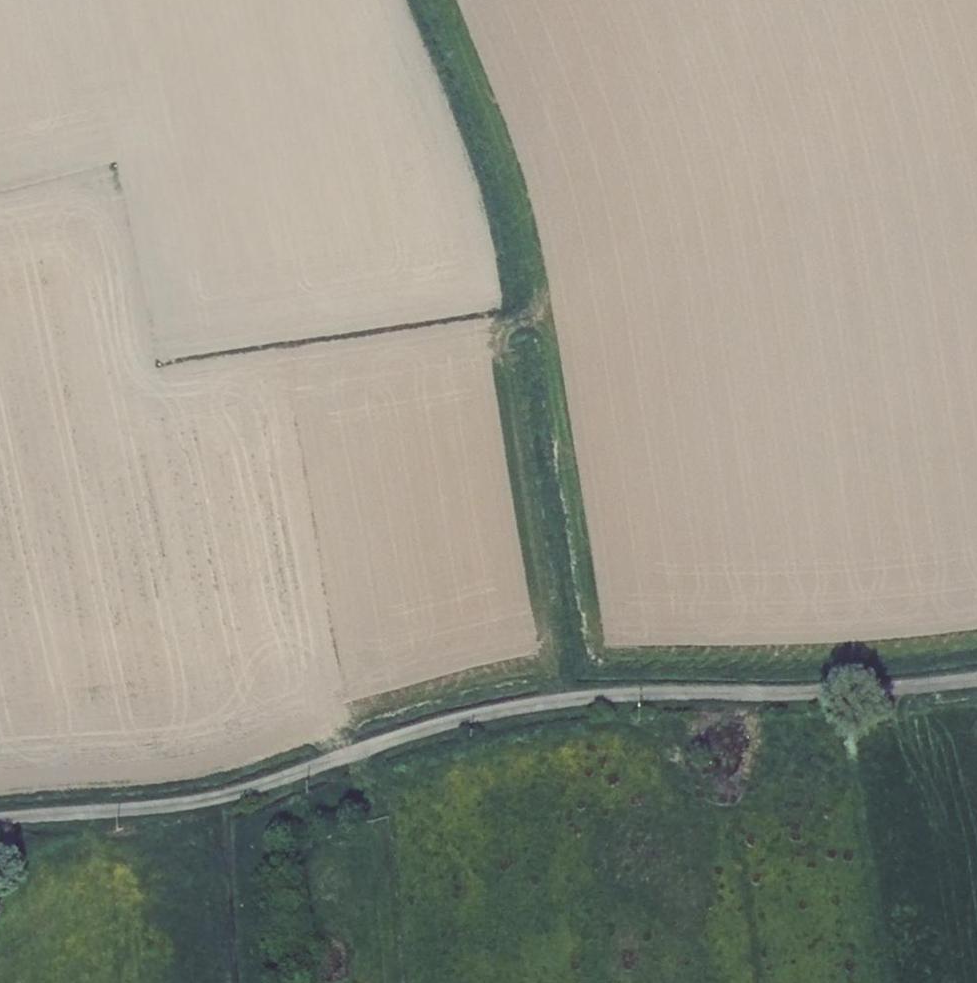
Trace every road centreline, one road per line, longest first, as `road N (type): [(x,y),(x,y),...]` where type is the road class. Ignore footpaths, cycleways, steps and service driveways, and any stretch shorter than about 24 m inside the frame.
road 1 (unclassified): [(0,817),(209,799),(403,734),(546,700),(800,693),(976,678)]

